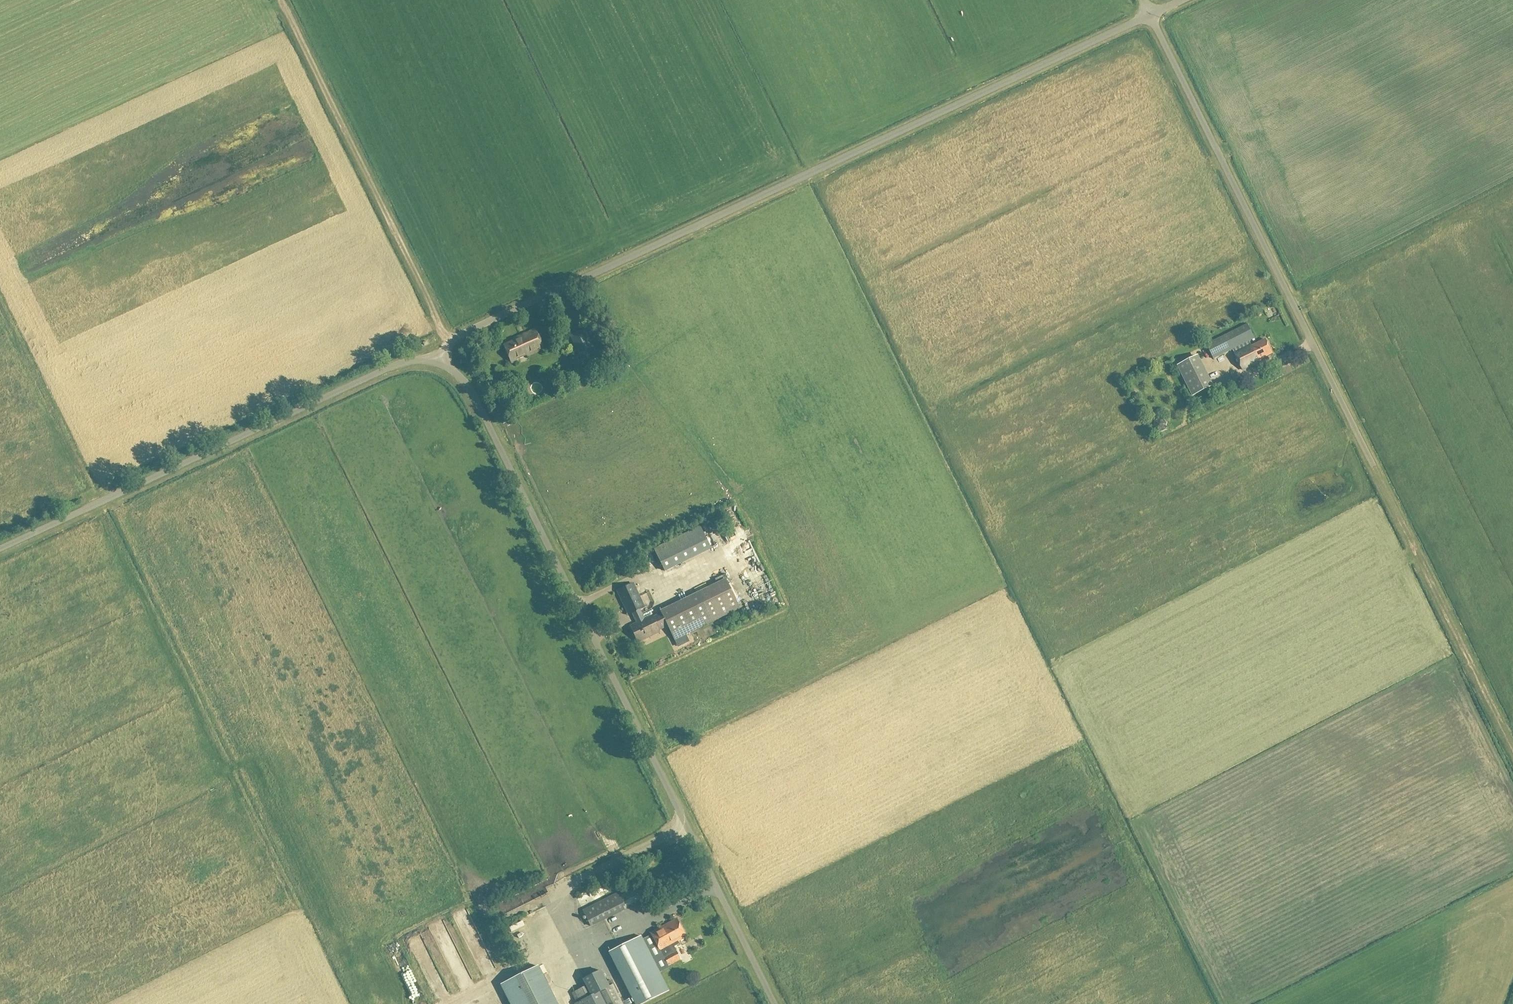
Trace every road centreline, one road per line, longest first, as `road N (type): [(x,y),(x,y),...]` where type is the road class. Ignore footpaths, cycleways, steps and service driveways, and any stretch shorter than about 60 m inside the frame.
road 1 (unclassified): [(1150,16),(469,332),(450,342),(441,364)]
road 2 (unclassified): [(771,1003),(470,393),(441,364)]
road 3 (unclassified): [(1373,466),(1150,16)]
road 4 (unclassified): [(0,548),(406,362),(441,364)]
road 5 (track): [(450,342),(278,0)]
road 6 (track): [(1512,751),(1373,466)]

